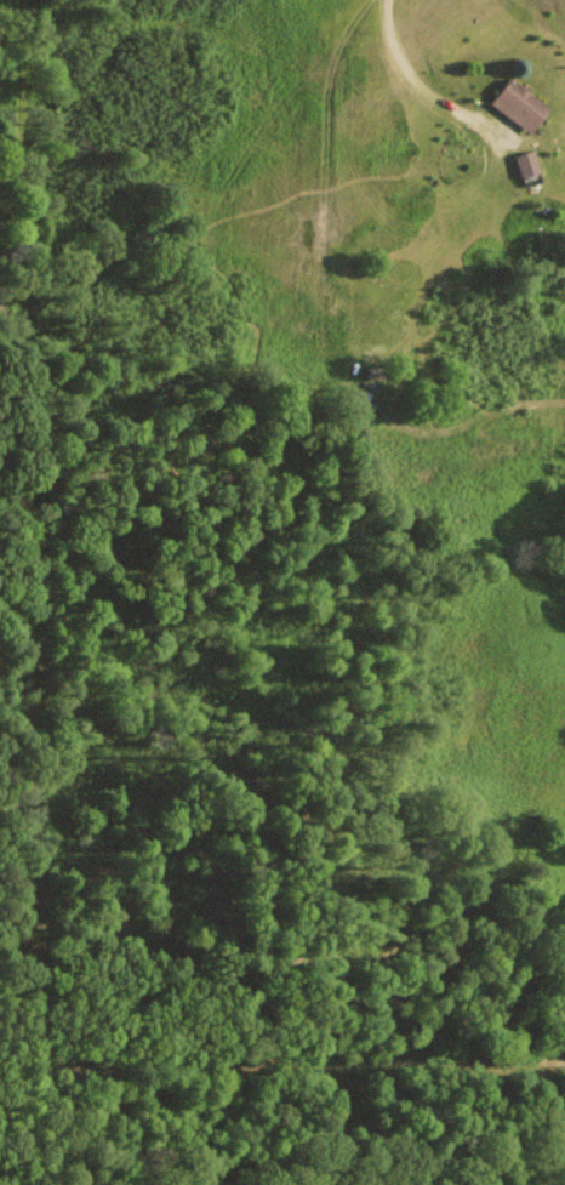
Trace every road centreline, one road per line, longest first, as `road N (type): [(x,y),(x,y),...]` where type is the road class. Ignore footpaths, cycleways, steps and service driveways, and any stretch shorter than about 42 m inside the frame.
road 1 (track): [(0,1132),(96,1094),(290,1081),(348,1069),(564,1106)]

